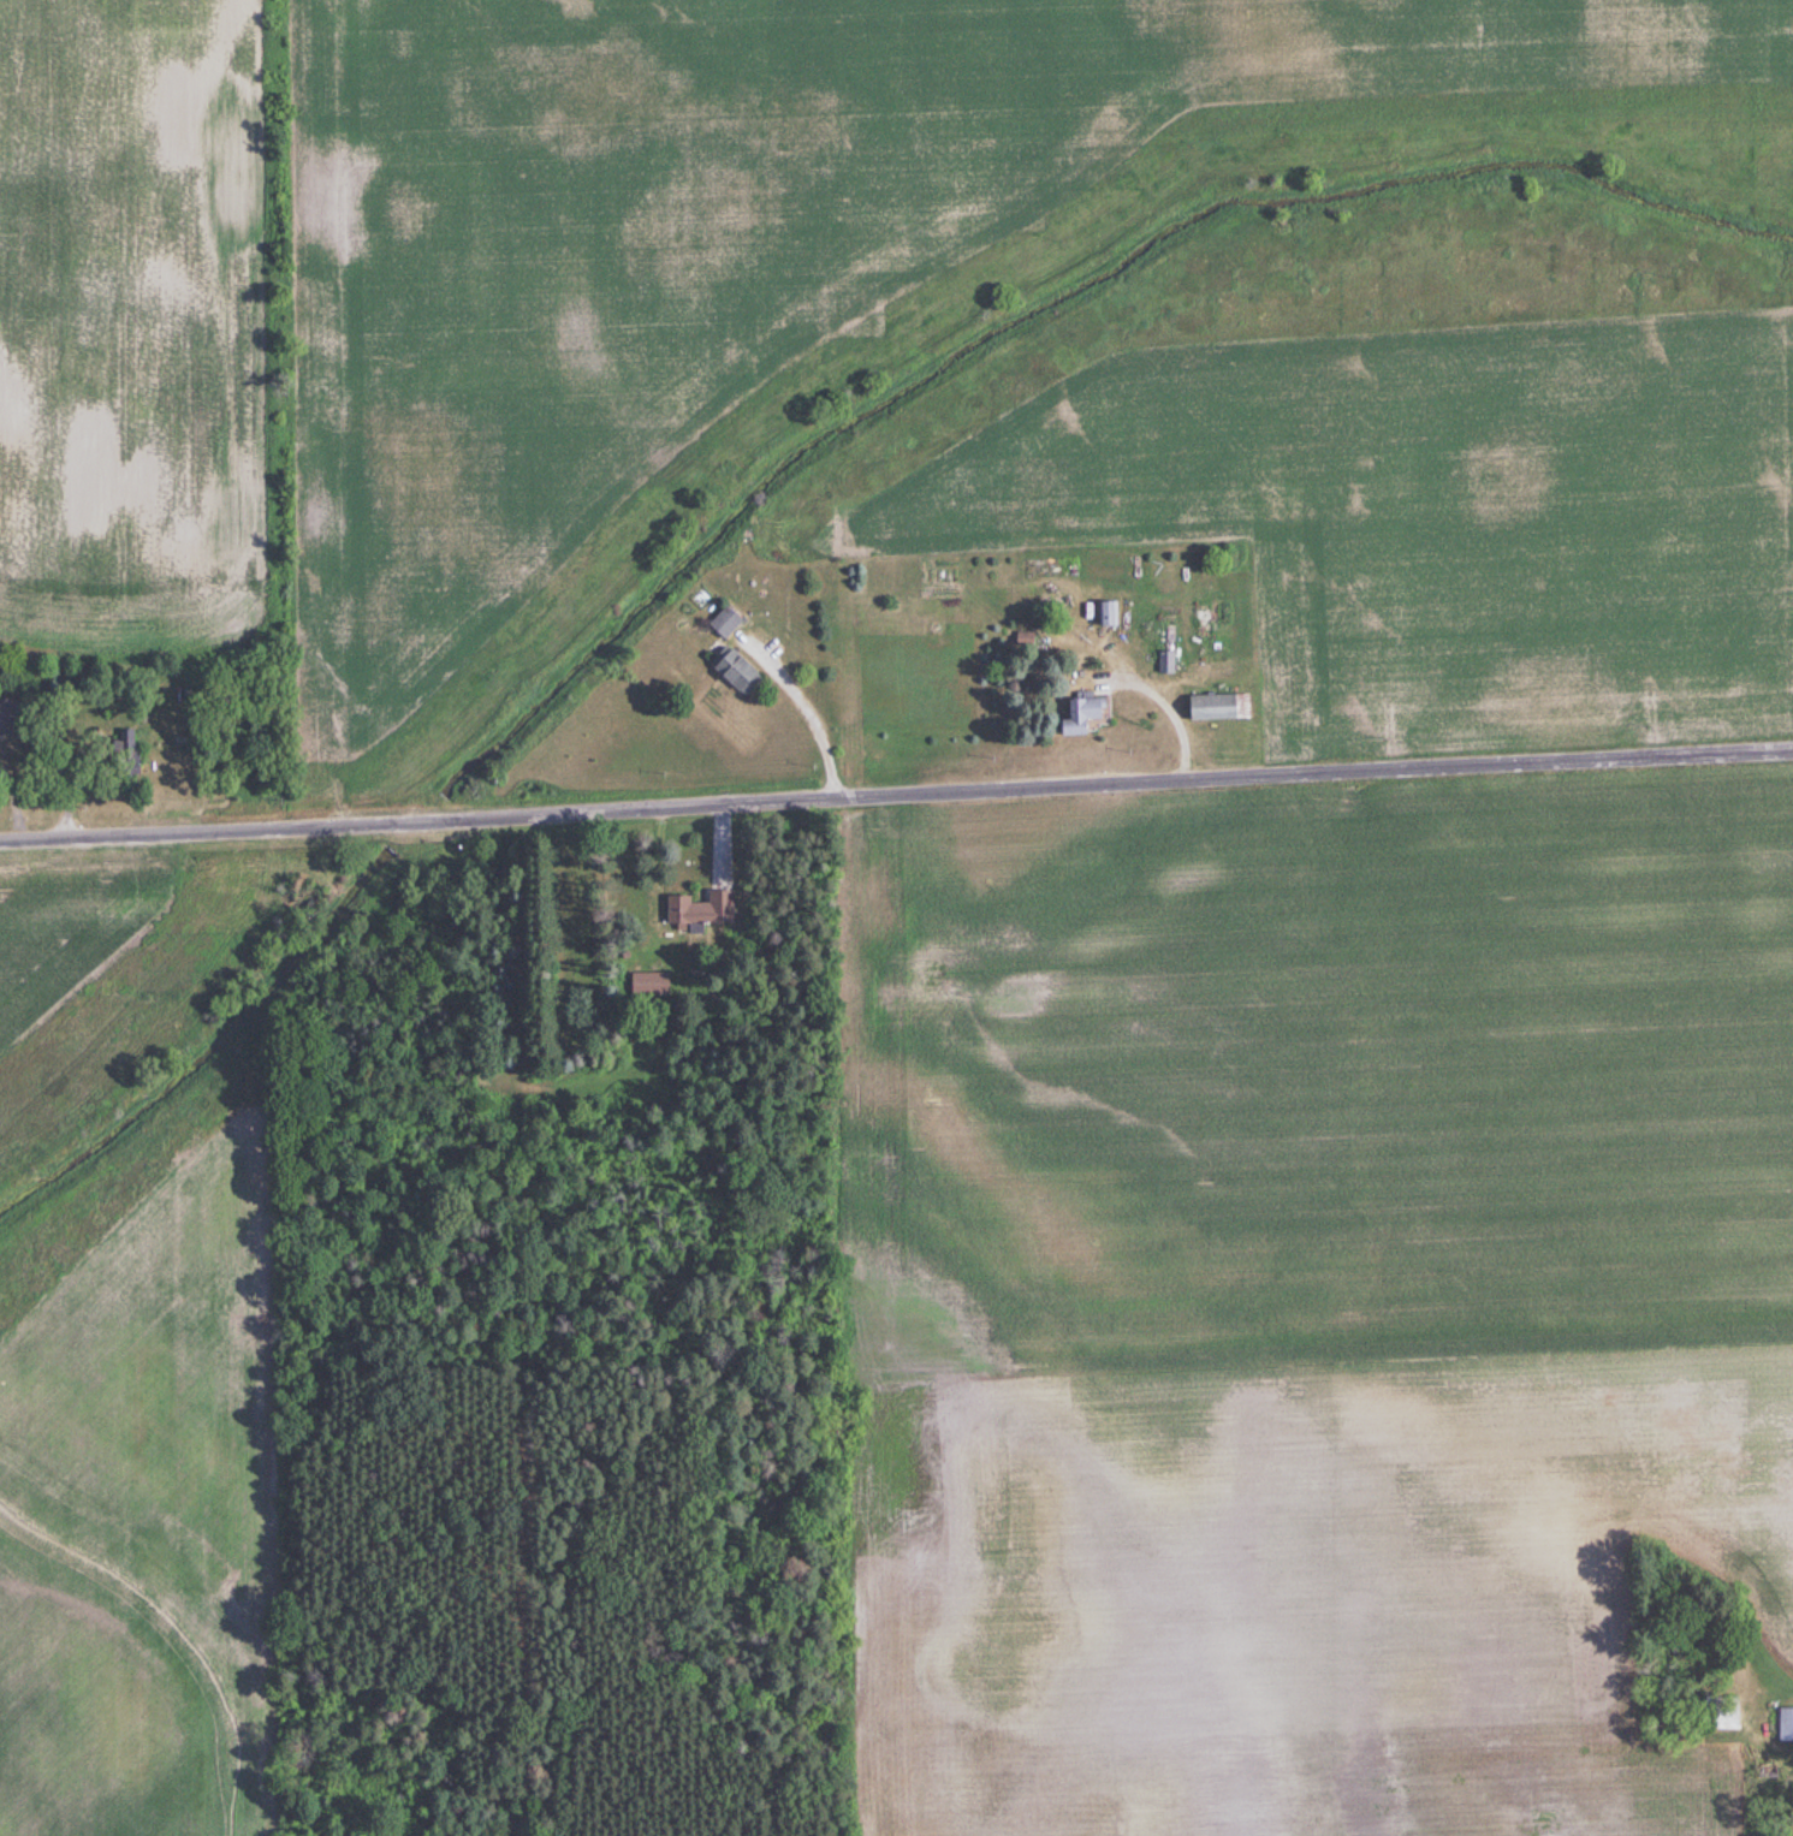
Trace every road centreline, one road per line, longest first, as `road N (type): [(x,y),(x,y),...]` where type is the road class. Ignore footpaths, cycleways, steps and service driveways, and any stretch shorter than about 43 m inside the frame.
road 1 (residential): [(0,840),(1792,753)]

